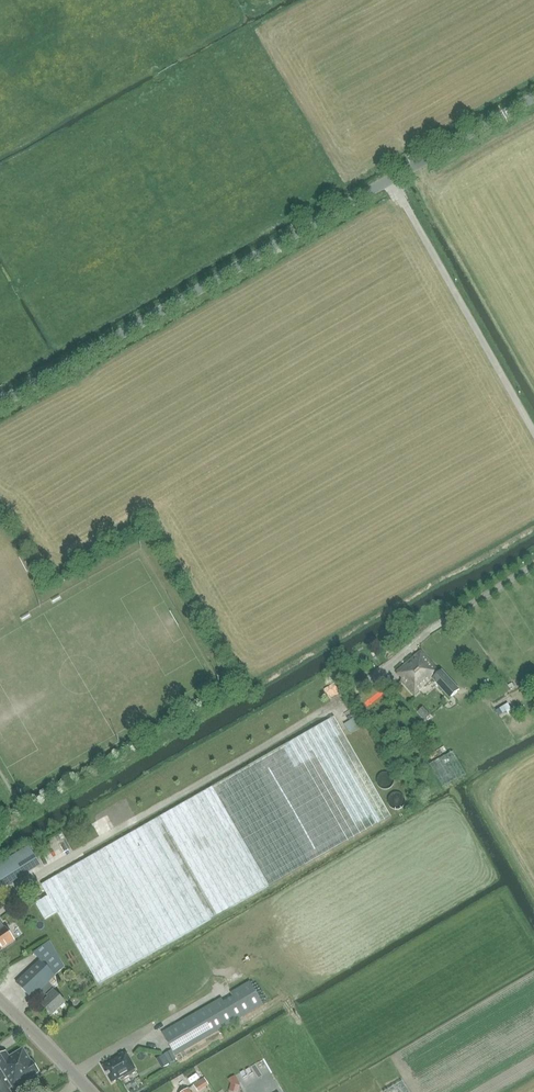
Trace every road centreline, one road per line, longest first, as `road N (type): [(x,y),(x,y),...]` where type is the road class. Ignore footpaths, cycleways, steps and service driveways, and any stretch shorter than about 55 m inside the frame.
road 1 (tertiary): [(0,404),(533,97)]
road 2 (unclassified): [(0,898),(324,713)]
road 3 (unclassified): [(91,1091),(0,1000)]

